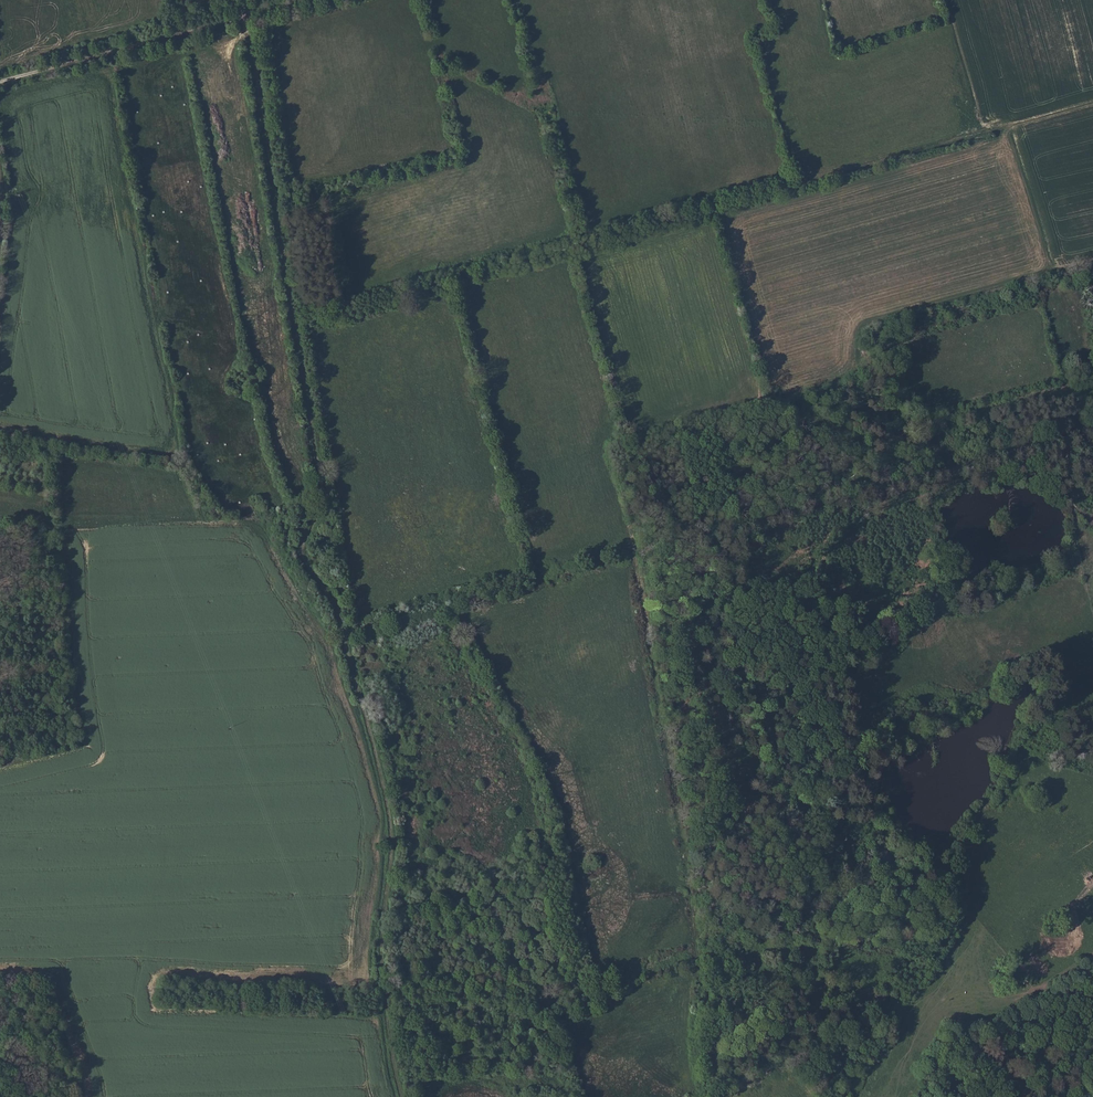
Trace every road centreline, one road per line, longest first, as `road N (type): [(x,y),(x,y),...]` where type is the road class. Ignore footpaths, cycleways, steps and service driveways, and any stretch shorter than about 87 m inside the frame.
road 1 (track): [(304,546),(339,621),(378,762),(392,842),(382,973),(401,1096)]
road 2 (unclassified): [(0,80),(297,0)]

